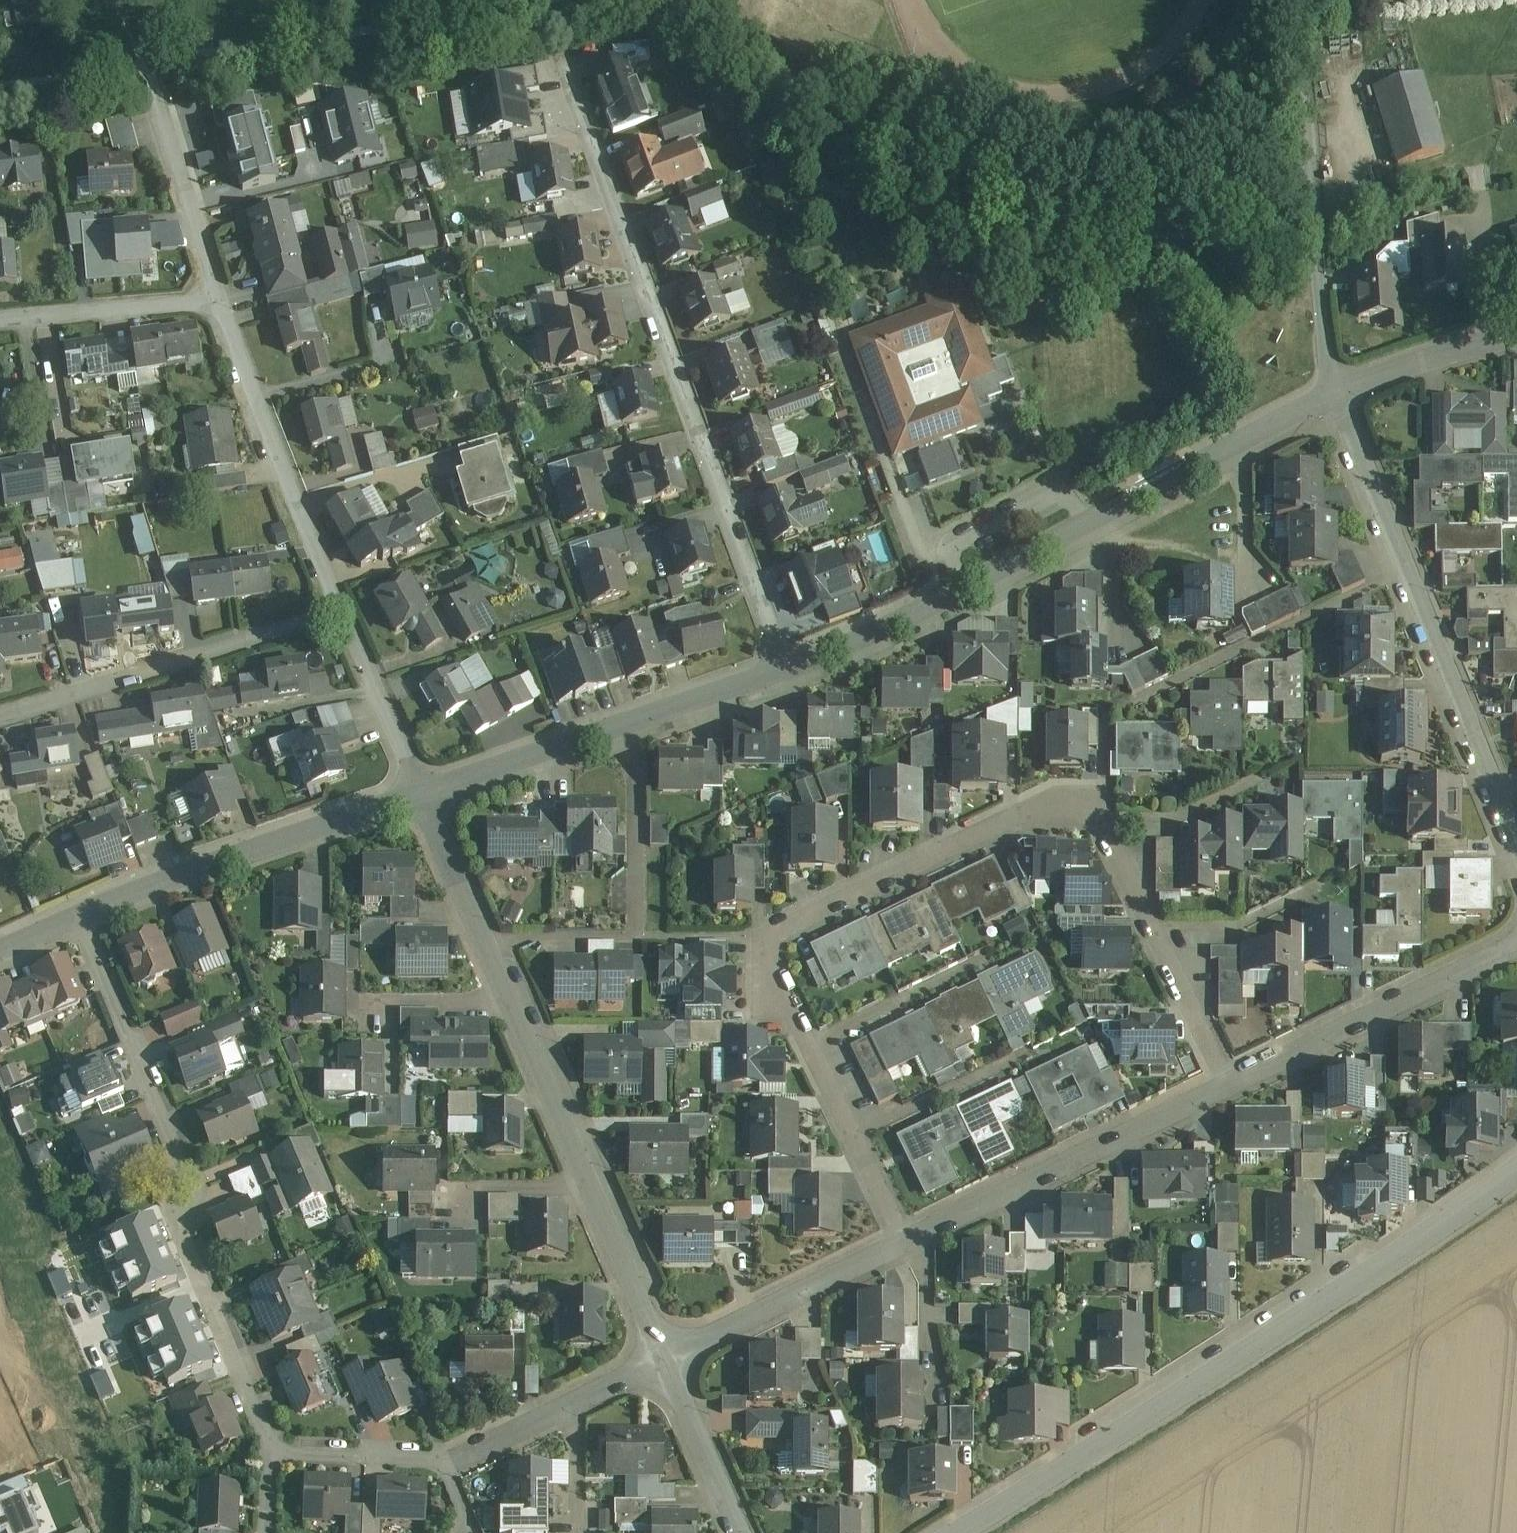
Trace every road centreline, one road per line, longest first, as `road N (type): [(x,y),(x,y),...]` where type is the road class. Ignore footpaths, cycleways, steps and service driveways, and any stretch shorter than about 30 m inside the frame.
road 1 (residential): [(902,1240),(808,1043),(769,983),(770,935),(1013,817),(1068,798),(1097,802),(1229,1083)]
road 2 (track): [(1314,230),(1069,233),(1036,225),(973,166),(796,82),(681,0)]
road 3 (residential): [(1516,1169),(952,1532)]
road 4 (residential): [(785,669),(558,54)]
road 5 (residential): [(666,1357),(422,791)]
road 6 (residential): [(785,669),(881,632),(1332,398)]
road 7 (residential): [(78,915),(179,1153),(182,1221),(278,1450)]
road 8 (residential): [(1332,398),(1516,837)]
road 9 (unclassified): [(1332,398),(1322,358),(1297,0)]
road 10 (residential): [(422,791),(785,669)]
road 11 (residential): [(78,915),(422,791)]
road 12 (residential): [(902,1240),(1229,1083)]
road 13 (residential): [(0,717),(339,611)]
road 14 (residential): [(216,300),(339,611)]
road 15 (residential): [(1229,1083),(1516,945)]
road 16 (residential): [(666,1357),(902,1240)]
road 17 (residential): [(447,1462),(666,1357)]
road 18 (residential): [(0,319),(216,300)]
road 19 (residential): [(339,611),(422,791)]
road 20 (residential): [(1332,398),(1477,343),(1516,337)]
road 21 (residential): [(744,1532),(666,1357)]
road 22 (residential): [(154,120),(216,300)]
road 23 (residential): [(278,1450),(447,1462)]

